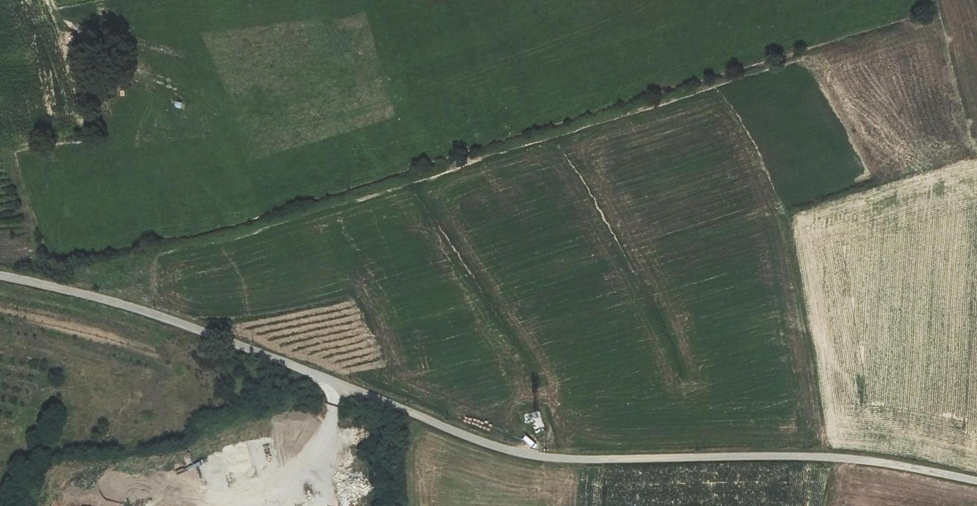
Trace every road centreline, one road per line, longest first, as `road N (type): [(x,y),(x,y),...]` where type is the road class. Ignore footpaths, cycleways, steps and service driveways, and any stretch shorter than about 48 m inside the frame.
road 1 (residential): [(976,481),(843,458),(533,457),(168,319),(0,276)]

